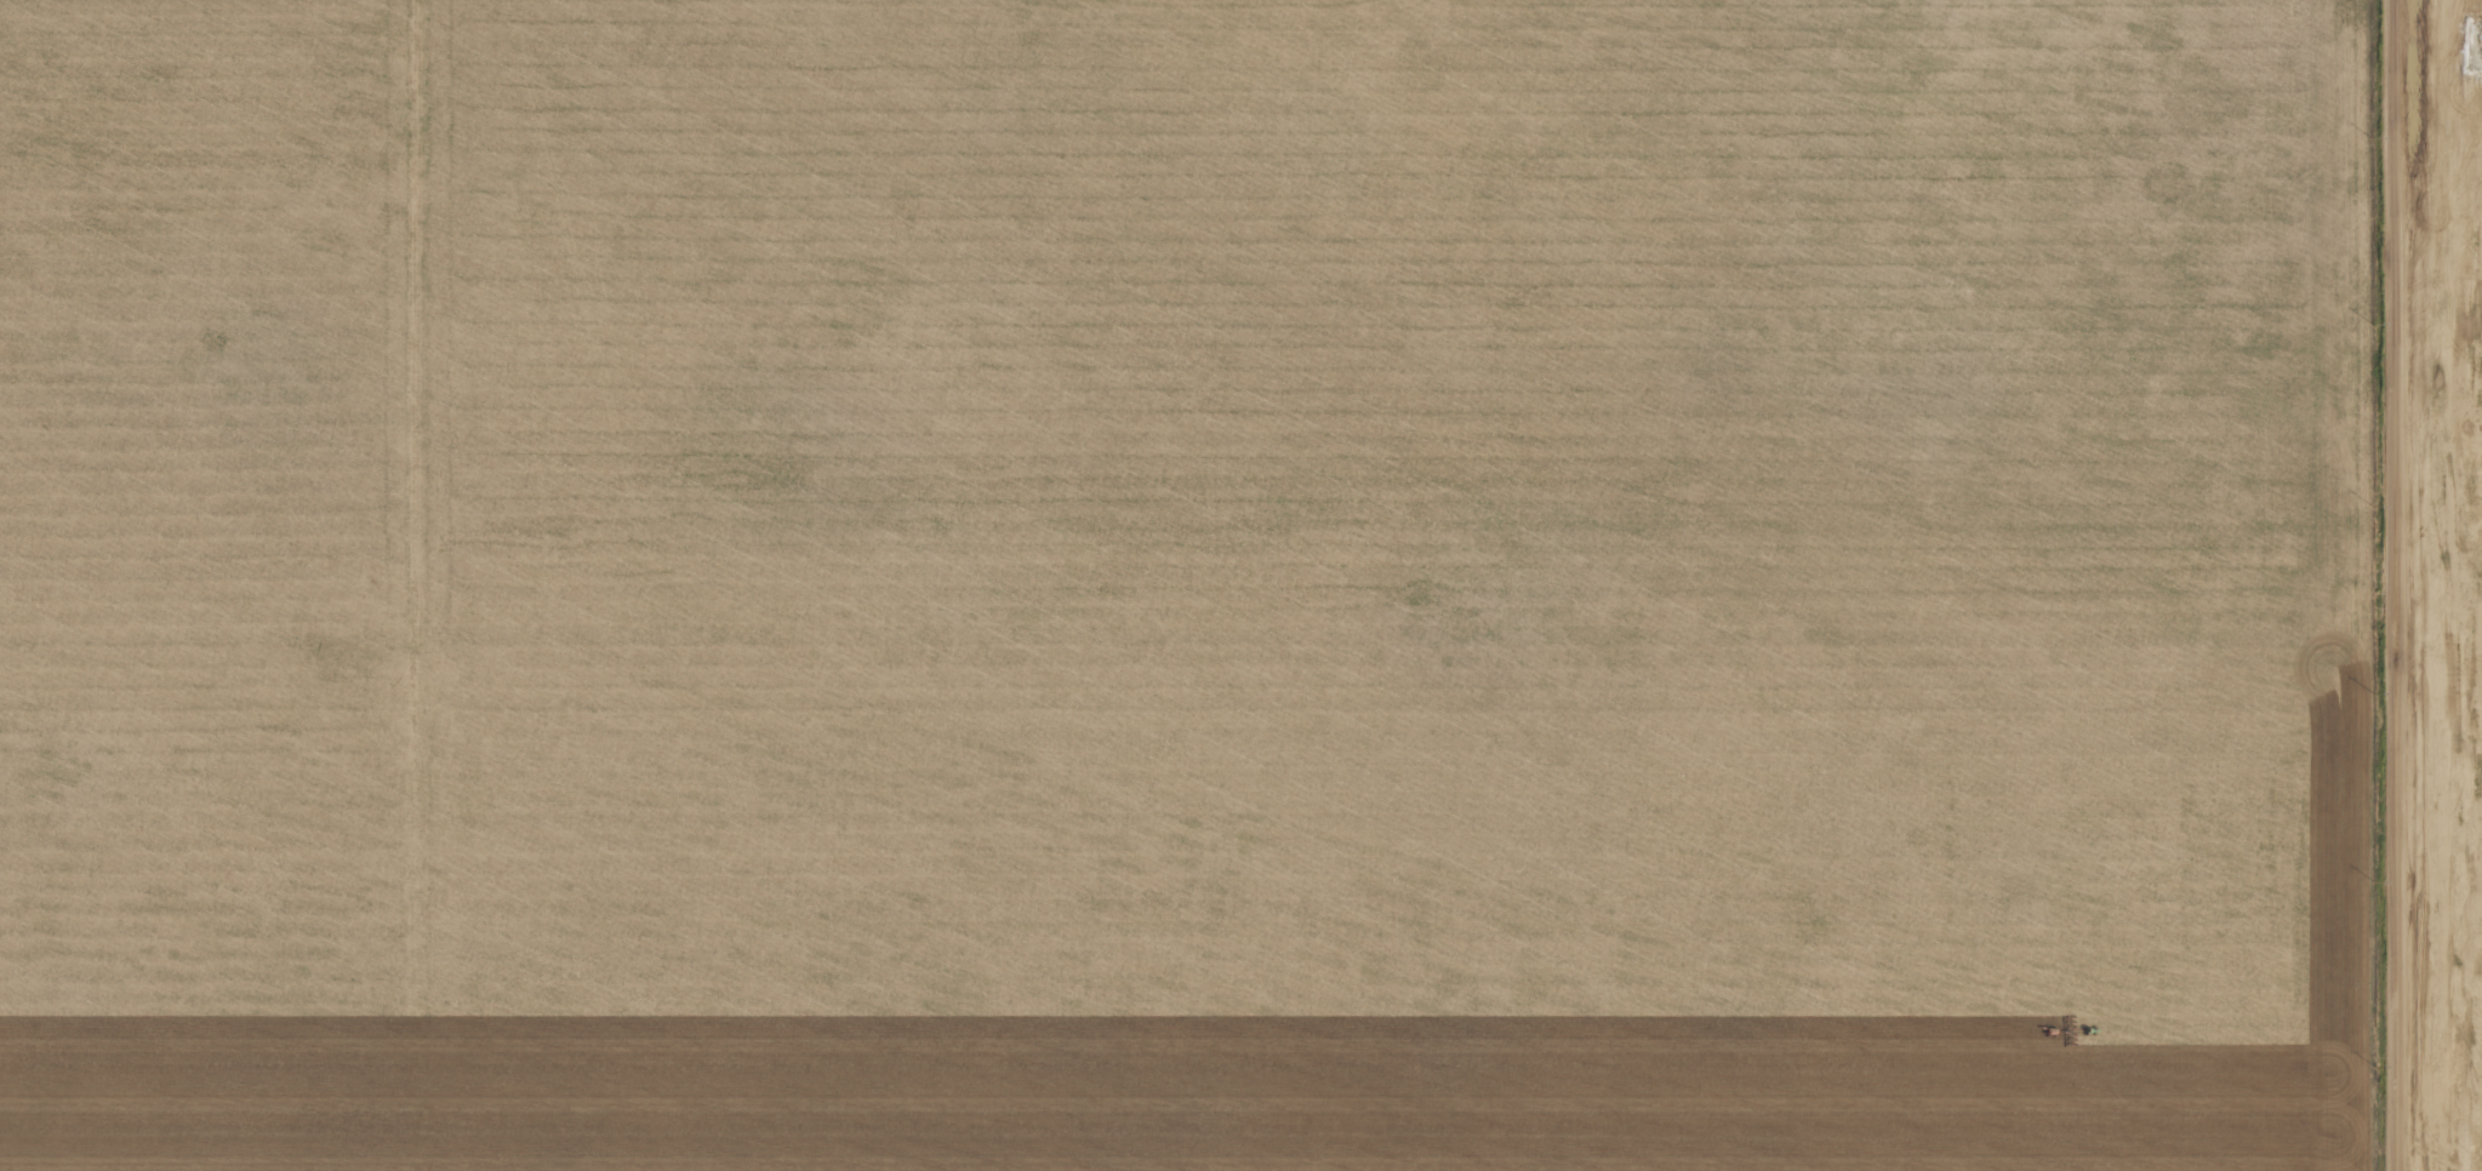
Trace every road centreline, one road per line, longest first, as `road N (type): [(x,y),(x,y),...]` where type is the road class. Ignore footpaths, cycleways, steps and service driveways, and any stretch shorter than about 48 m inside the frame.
road 1 (trunk): [(2394,0),(2398,1170)]

